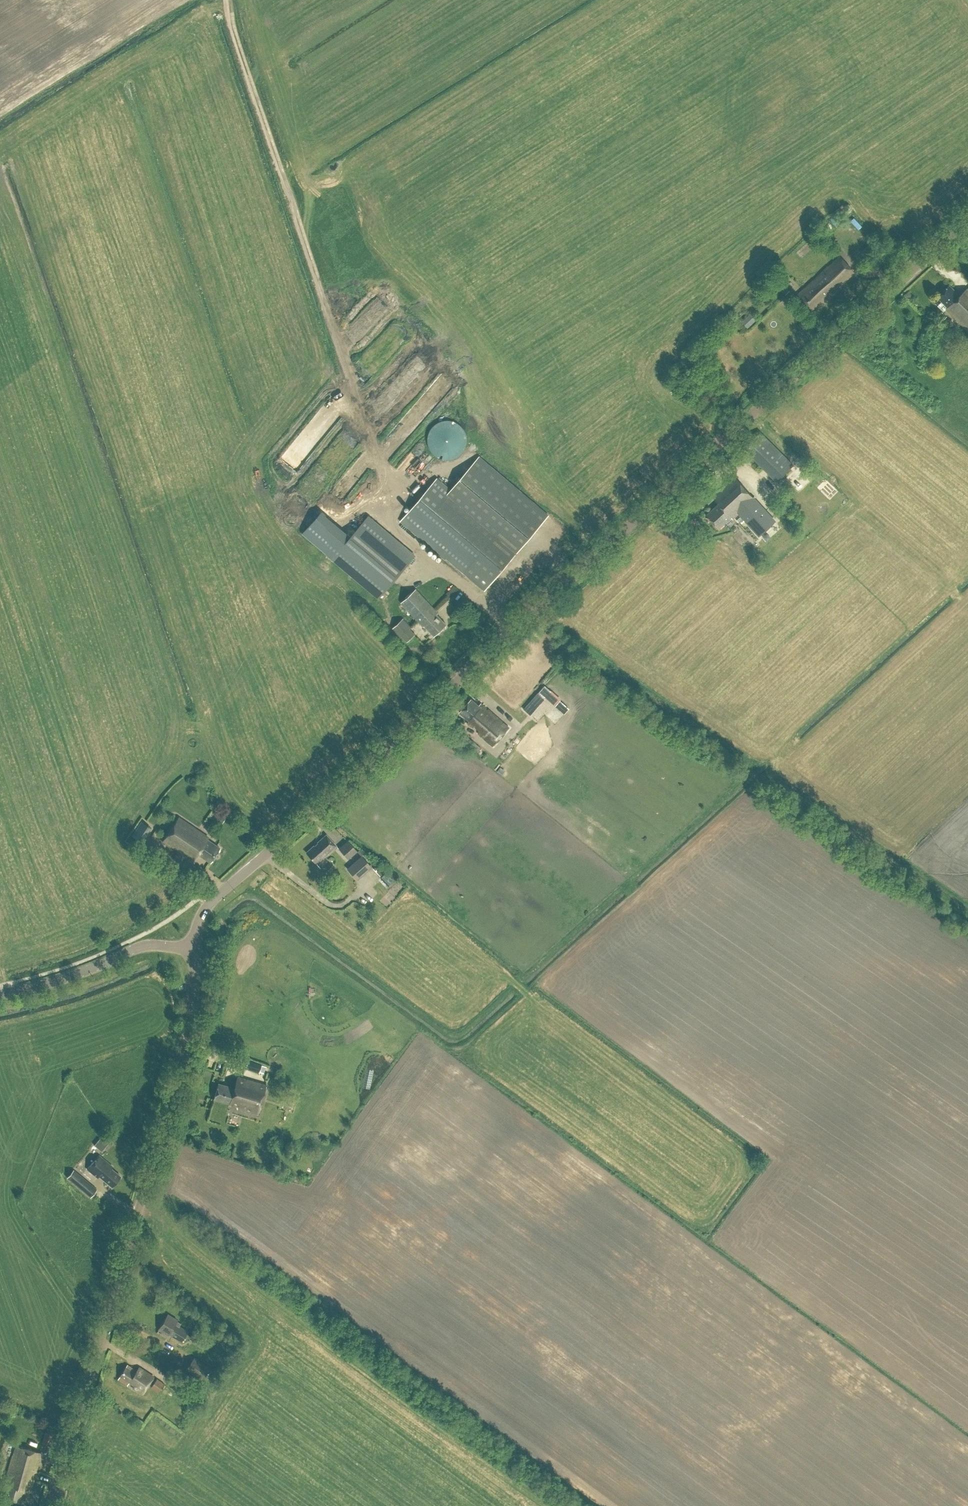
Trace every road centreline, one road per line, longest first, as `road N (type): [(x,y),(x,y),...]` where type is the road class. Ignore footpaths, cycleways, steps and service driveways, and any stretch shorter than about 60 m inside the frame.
road 1 (tertiary): [(192,945),(210,902),(967,218)]
road 2 (tertiary): [(52,1505),(186,1048),(192,945)]
road 3 (track): [(387,501),(227,0)]
road 4 (tertiary): [(0,993),(138,945),(192,945)]

